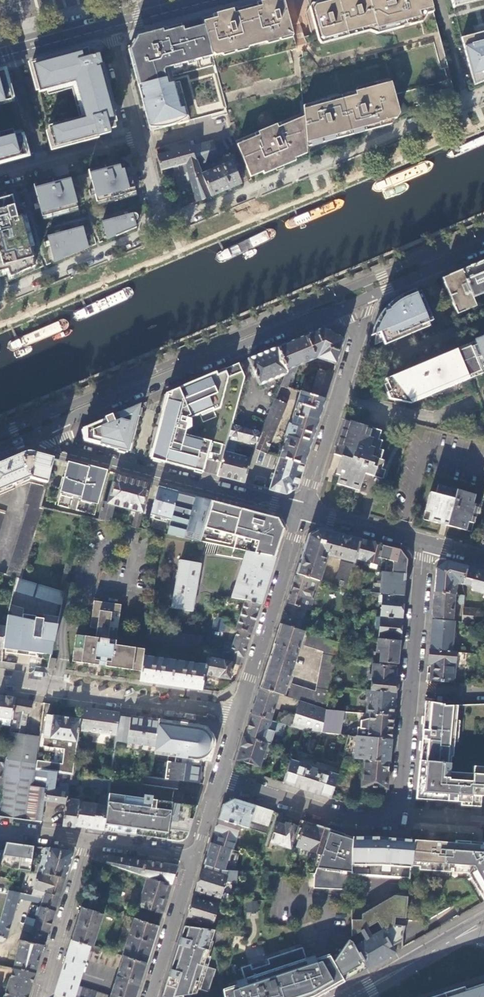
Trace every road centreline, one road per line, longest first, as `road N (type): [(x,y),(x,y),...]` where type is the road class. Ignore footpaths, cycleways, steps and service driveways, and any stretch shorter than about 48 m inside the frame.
road 1 (residential): [(428,544),(397,826),(347,818),(219,779)]
road 2 (primary): [(56,425),(368,298)]
road 3 (residential): [(304,512),(77,451),(56,425)]
road 4 (residential): [(0,682),(243,716)]
road 5 (residential): [(304,512),(368,298)]
road 6 (residential): [(243,716),(304,512)]
road 7 (residential): [(38,996),(92,841)]
road 8 (residential): [(150,996),(197,855)]
road 9 (residential): [(0,176),(138,141)]
road 10 (residential): [(304,512),(428,544)]
road 11 (primary): [(368,298),(483,245)]
road 12 (tertiary): [(346,996),(456,938)]
road 13 (residential): [(107,22),(138,141)]

